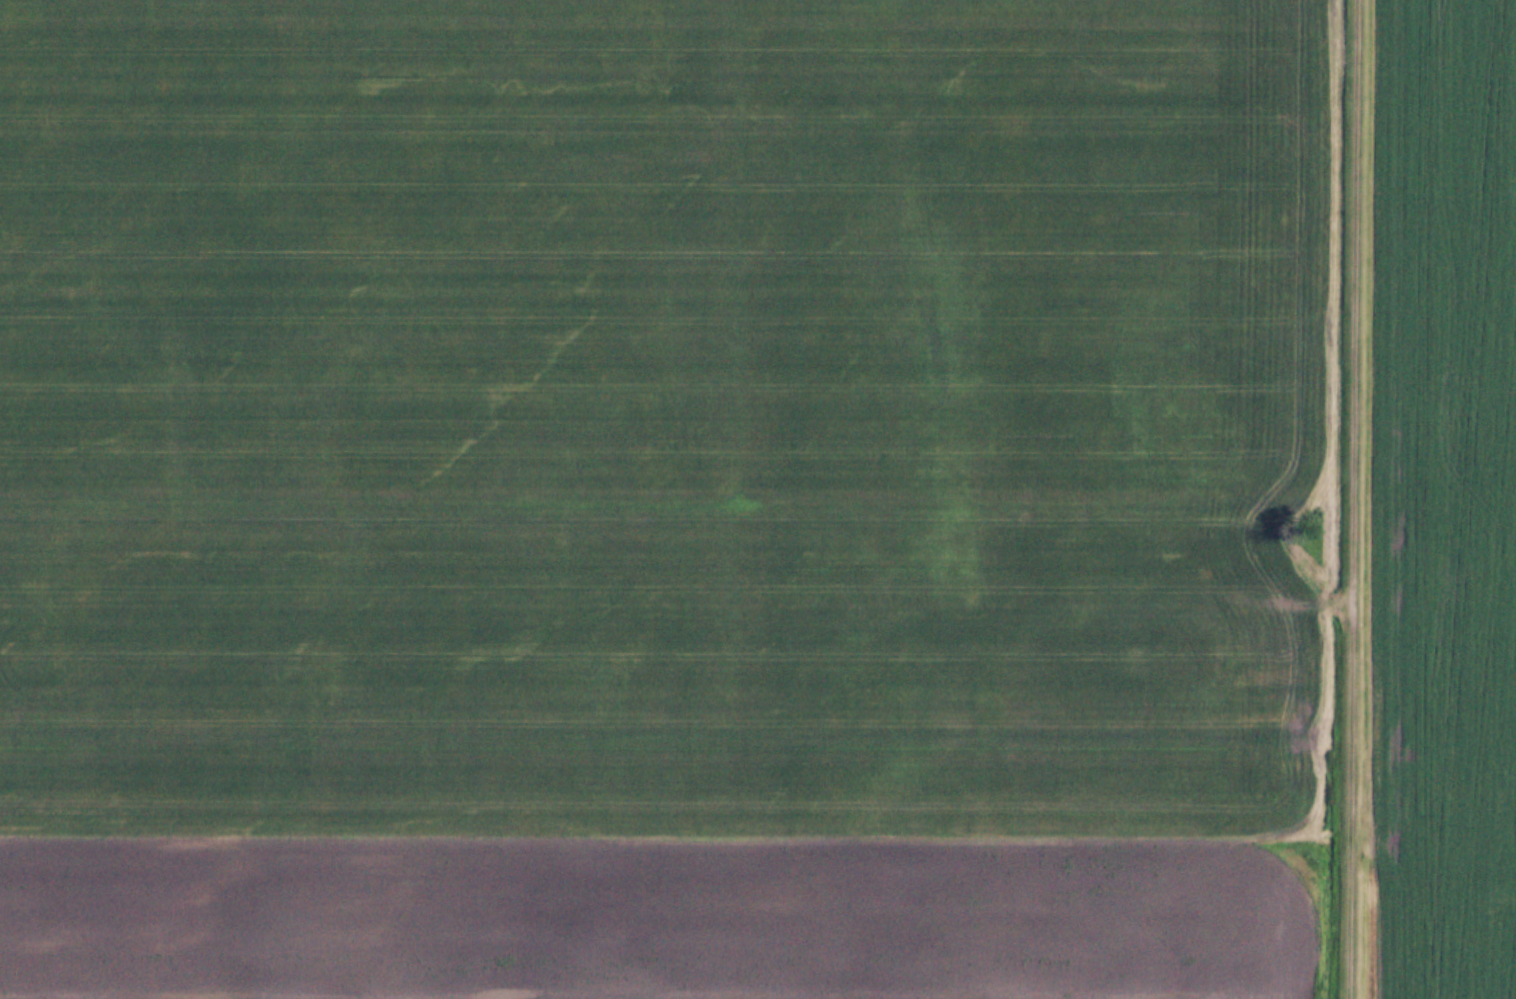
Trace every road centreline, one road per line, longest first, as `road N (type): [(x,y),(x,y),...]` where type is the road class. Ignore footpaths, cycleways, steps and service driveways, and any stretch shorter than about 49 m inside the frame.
road 1 (track): [(1350,998),(1355,0)]

